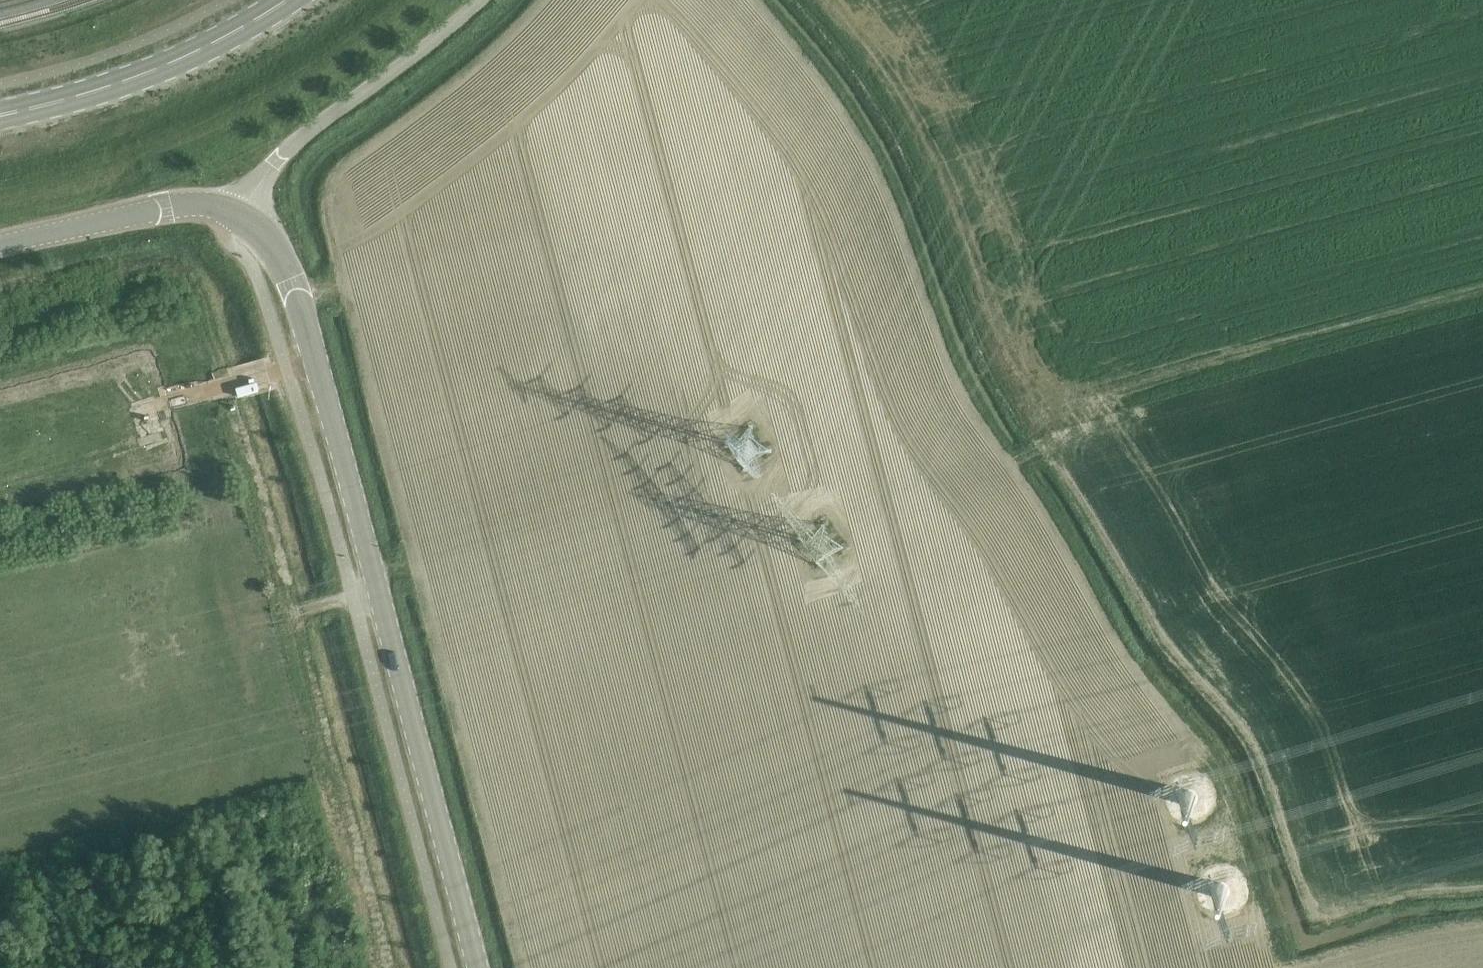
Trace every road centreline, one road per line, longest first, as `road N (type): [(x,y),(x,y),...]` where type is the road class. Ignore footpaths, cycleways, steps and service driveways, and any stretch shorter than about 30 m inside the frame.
road 1 (tertiary): [(476,967),(288,283),(238,206)]
road 2 (unclassified): [(238,206),(295,140),(387,77),(478,0)]
road 3 (tertiary): [(0,113),(100,87),(208,46),(287,0)]
road 4 (tertiary): [(0,245),(170,205),(238,206)]

